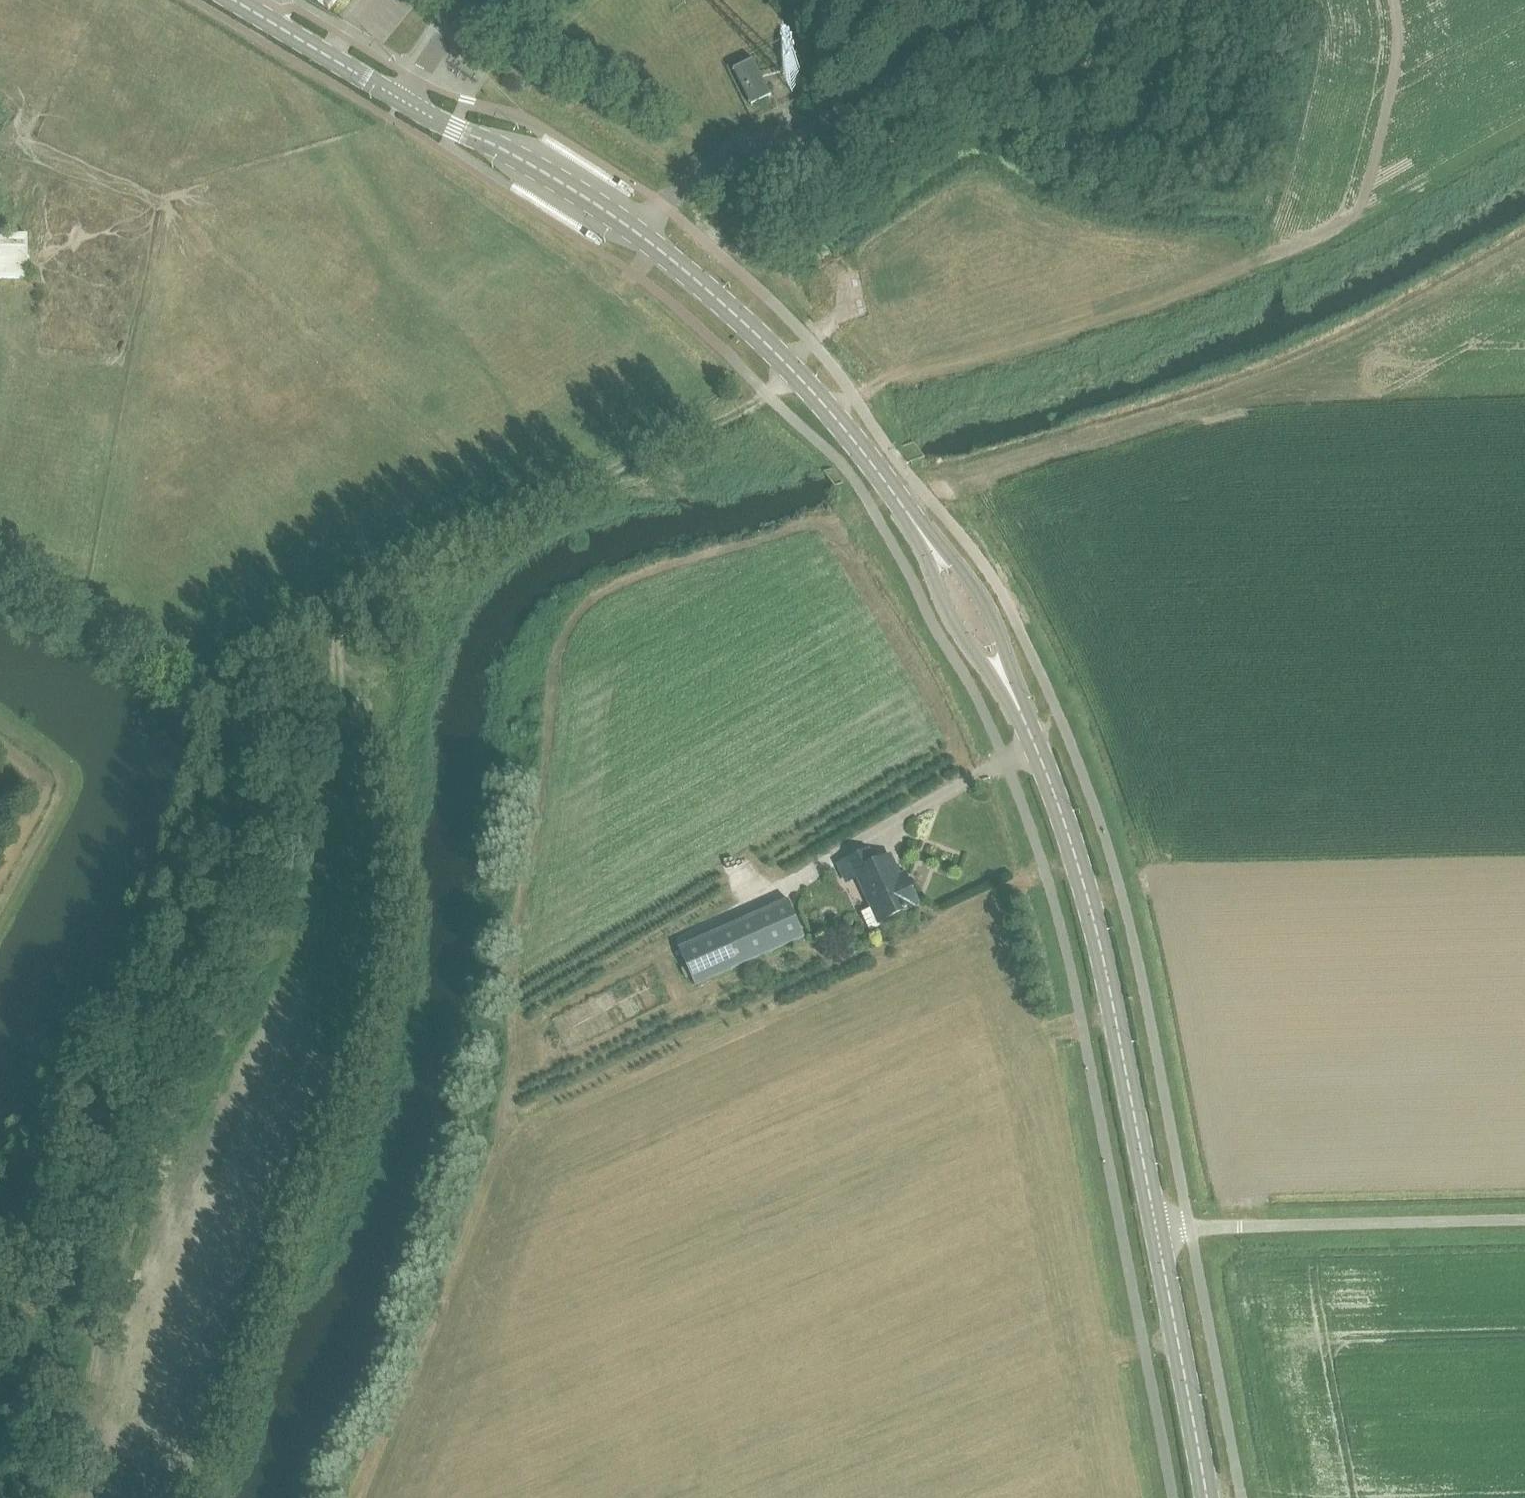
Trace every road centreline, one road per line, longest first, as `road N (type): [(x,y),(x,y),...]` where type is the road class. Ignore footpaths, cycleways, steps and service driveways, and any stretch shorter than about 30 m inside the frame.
road 1 (track): [(58,1497),(108,1212),(127,1159),(314,798),(330,742),(342,617),(766,393)]
road 2 (secondary): [(926,537),(859,441),(793,366),(697,279),(574,191),(401,102)]
road 3 (secondary): [(1158,1233),(1097,927),(1014,695)]
road 4 (track): [(638,233),(702,175),(890,93),(1035,0)]
road 5 (unclassified): [(1241,1227),(1524,1220)]
road 6 (secondary): [(1207,1497),(1158,1233)]
road 7 (secondary): [(401,102),(233,0)]
road 8 (secondary): [(1014,695),(983,597),(926,537)]
road 9 (secondary): [(926,537),(949,614),(1014,695)]
road 10 (residential): [(401,102),(445,35),(484,0)]

